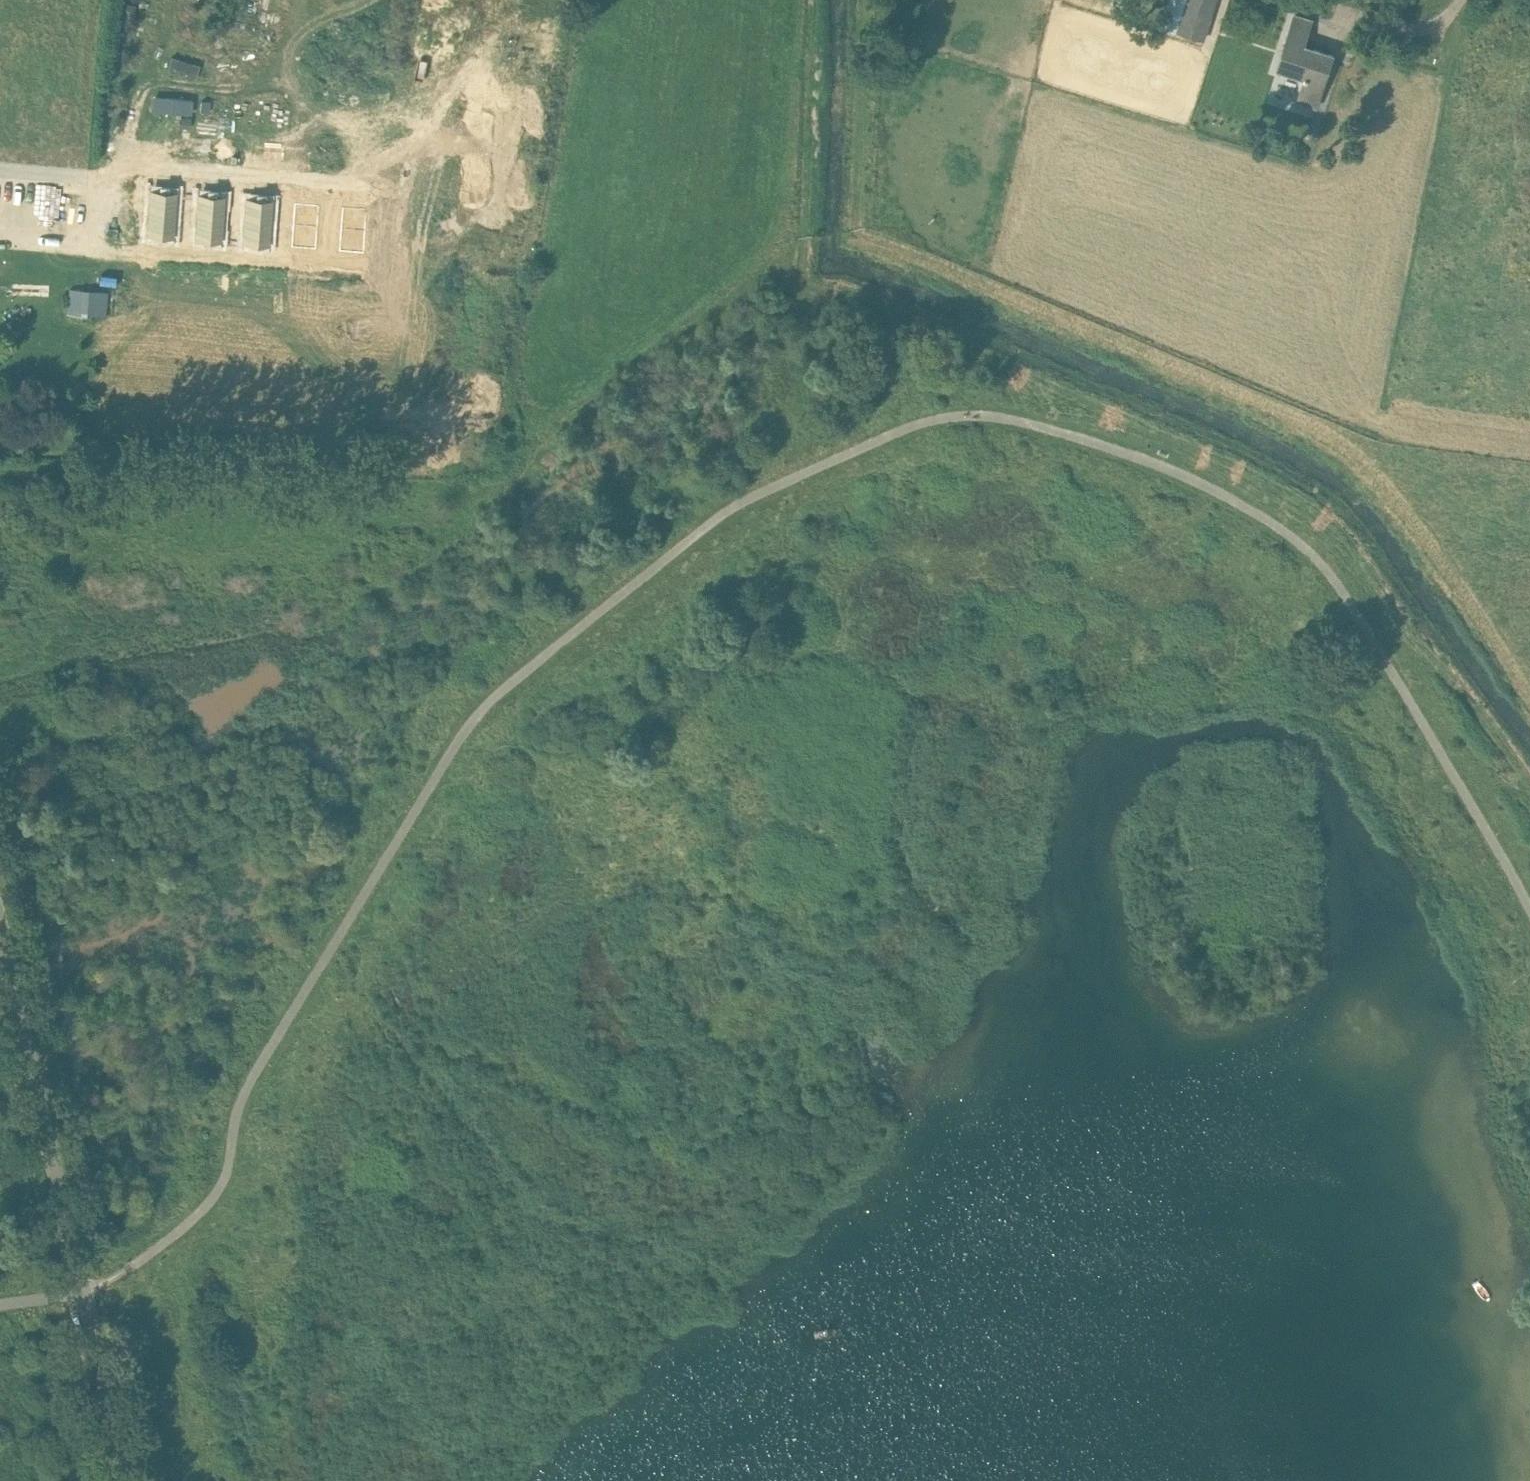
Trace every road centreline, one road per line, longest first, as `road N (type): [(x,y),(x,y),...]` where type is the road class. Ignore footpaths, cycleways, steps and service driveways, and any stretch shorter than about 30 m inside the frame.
road 1 (tertiary): [(128,1480),(0,929)]

